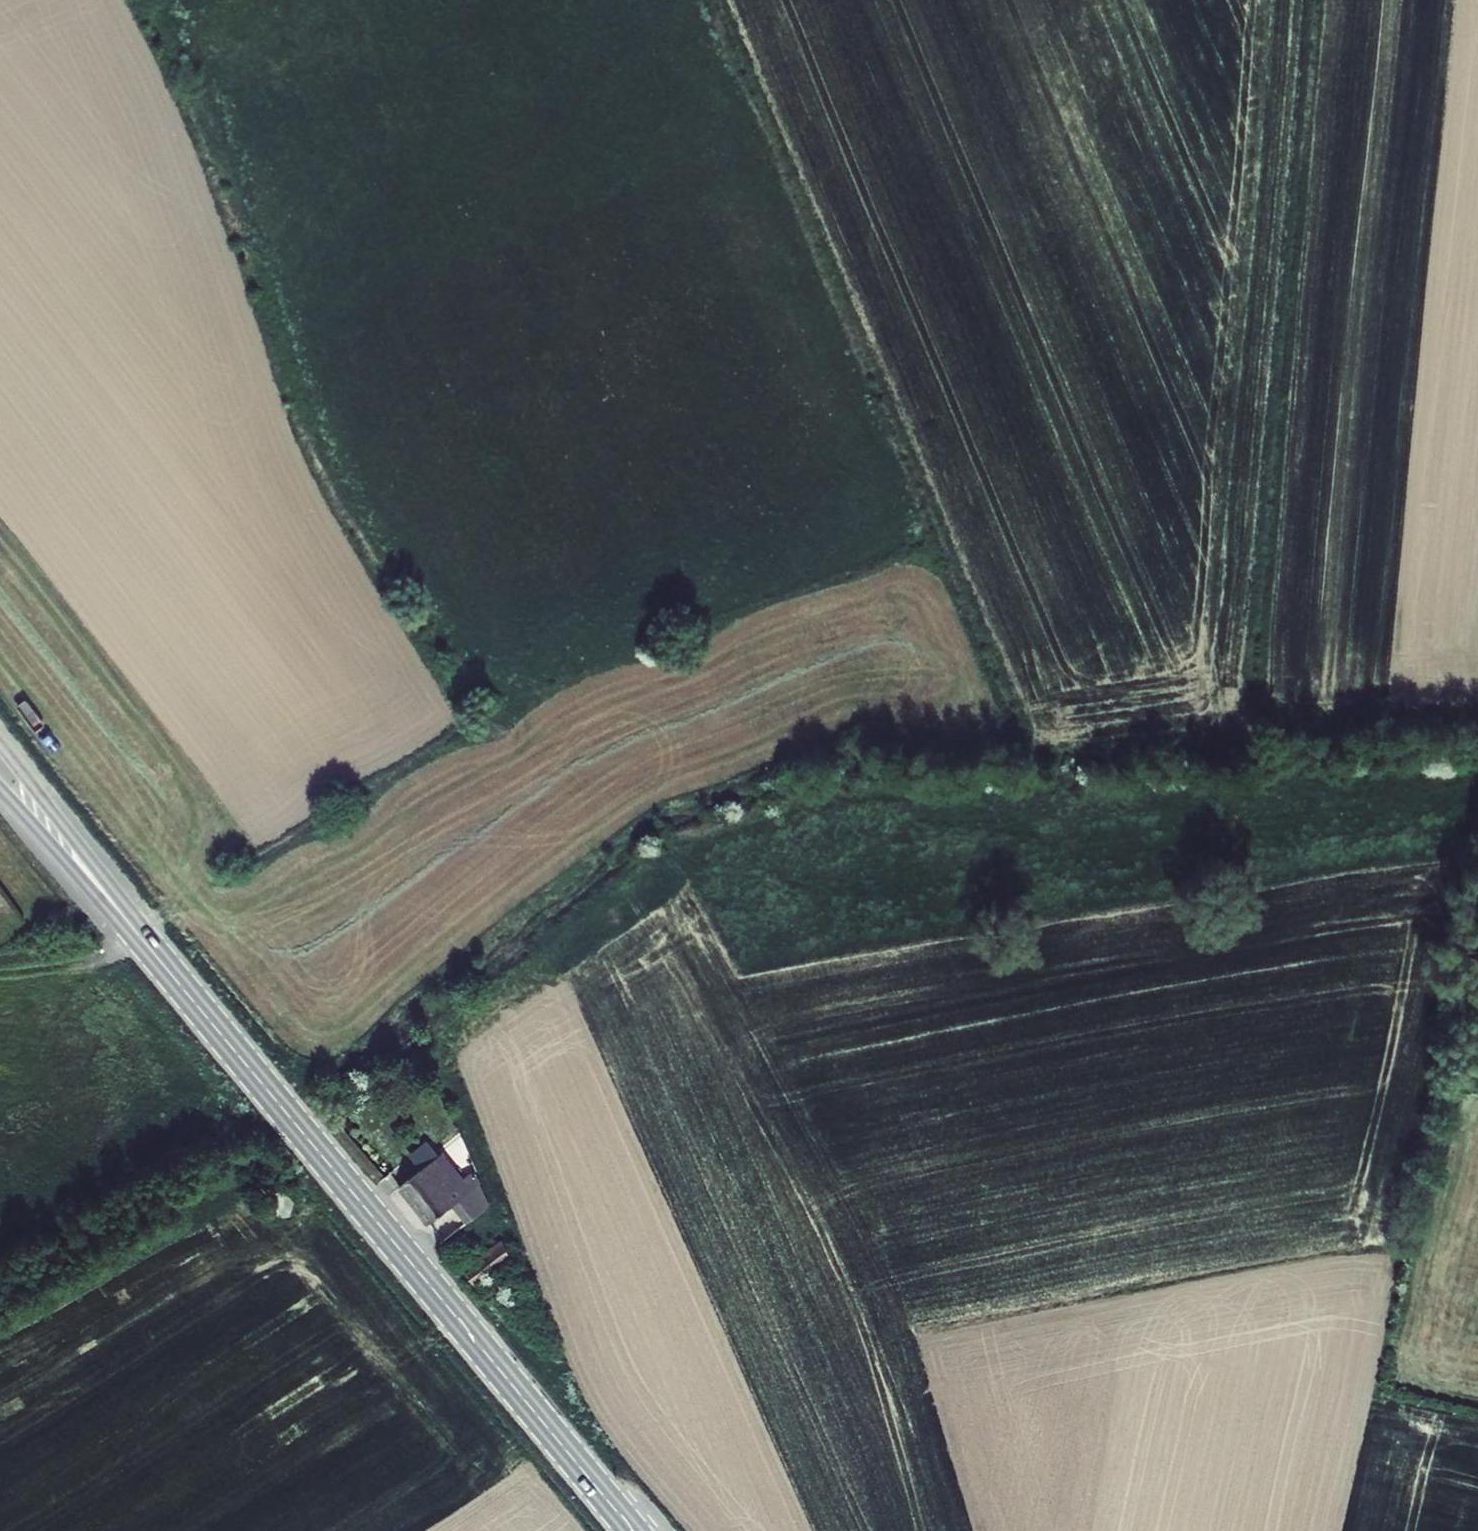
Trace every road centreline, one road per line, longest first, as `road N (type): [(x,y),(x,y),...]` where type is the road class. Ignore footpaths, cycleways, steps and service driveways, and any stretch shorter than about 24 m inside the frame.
road 1 (secondary): [(150,949),(633,1530)]
road 2 (secondary): [(150,949),(0,743)]
road 3 (secondary): [(0,786),(150,949)]

